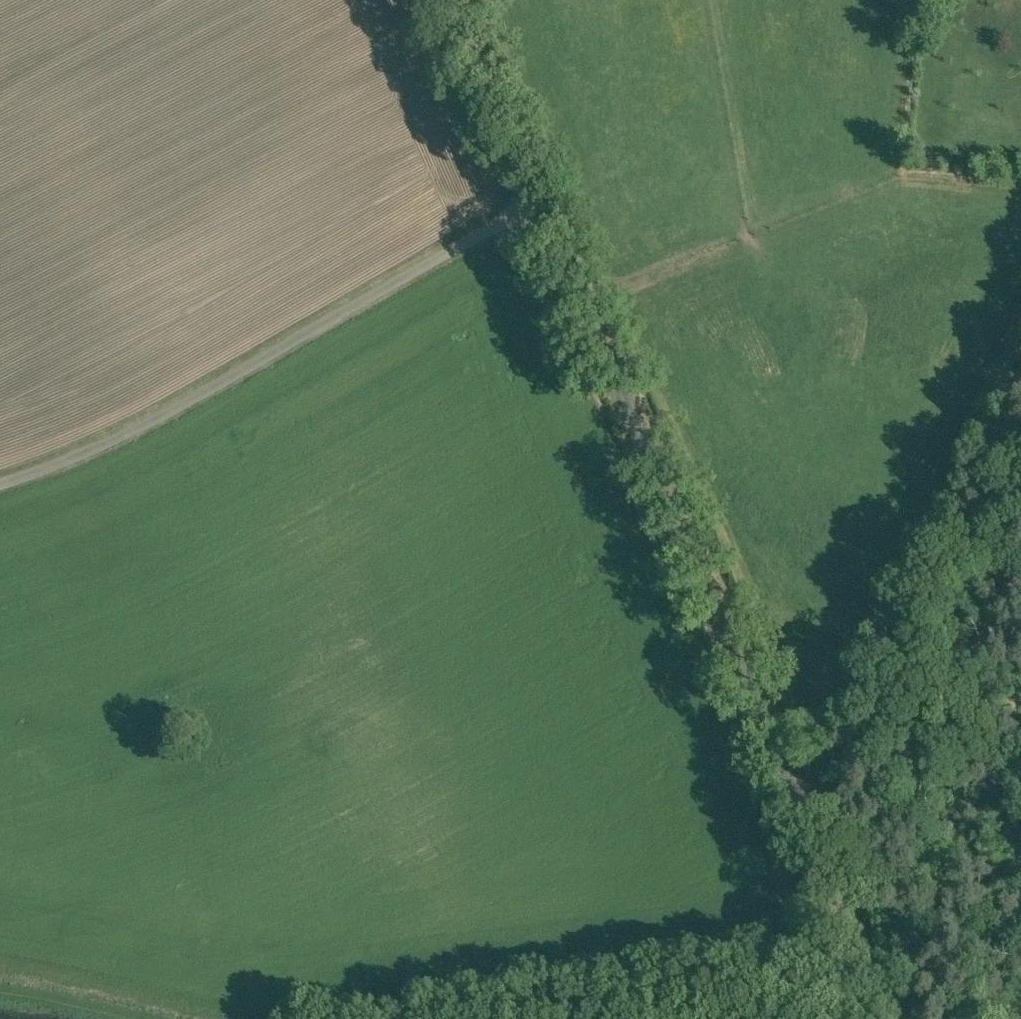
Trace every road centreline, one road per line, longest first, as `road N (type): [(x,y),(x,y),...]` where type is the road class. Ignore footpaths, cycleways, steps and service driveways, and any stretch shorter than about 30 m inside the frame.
road 1 (unclassified): [(893,1018),(450,0)]
road 2 (track): [(0,979),(192,1018)]

